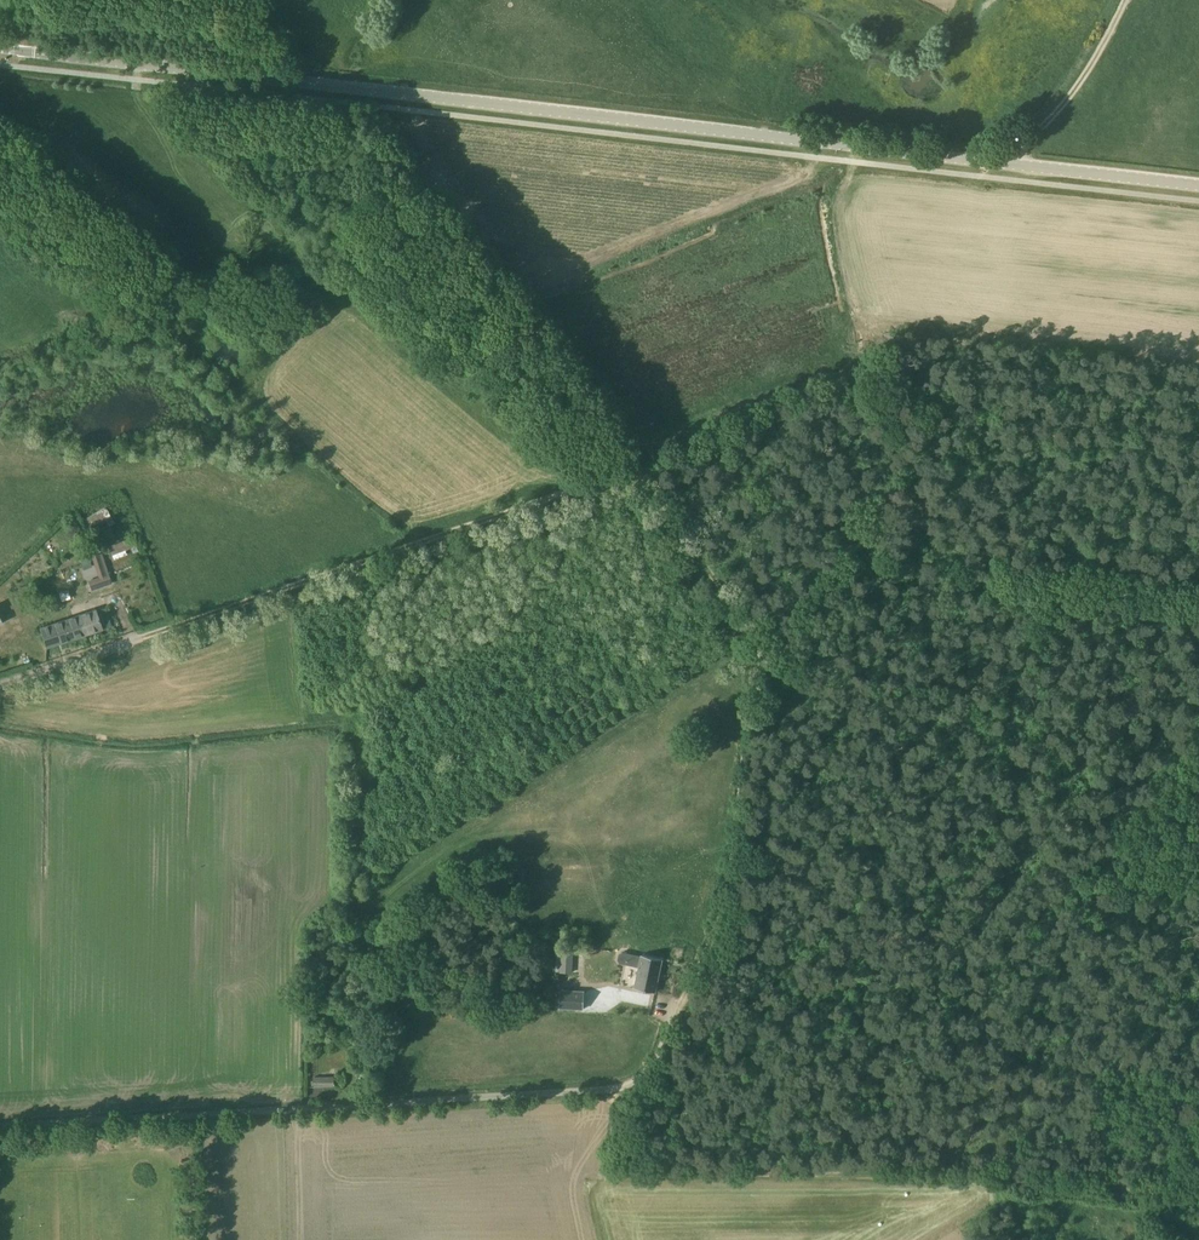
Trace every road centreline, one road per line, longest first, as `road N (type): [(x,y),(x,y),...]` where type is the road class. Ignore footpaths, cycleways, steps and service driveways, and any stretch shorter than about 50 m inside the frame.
road 1 (tertiary): [(1198,186),(6,50)]
road 2 (track): [(677,1000),(726,906),(743,786),(750,641),(739,612),(644,482),(606,481),(130,639)]
road 3 (unclassified): [(0,1125),(636,1081),(662,1046),(677,1000)]
road 4 (track): [(636,1081),(607,1170),(1038,1173),(1198,1188)]
road 5 (track): [(990,162),(1018,150),(1076,90),(1125,0)]
road 6 (unclassified): [(130,639),(0,684)]

